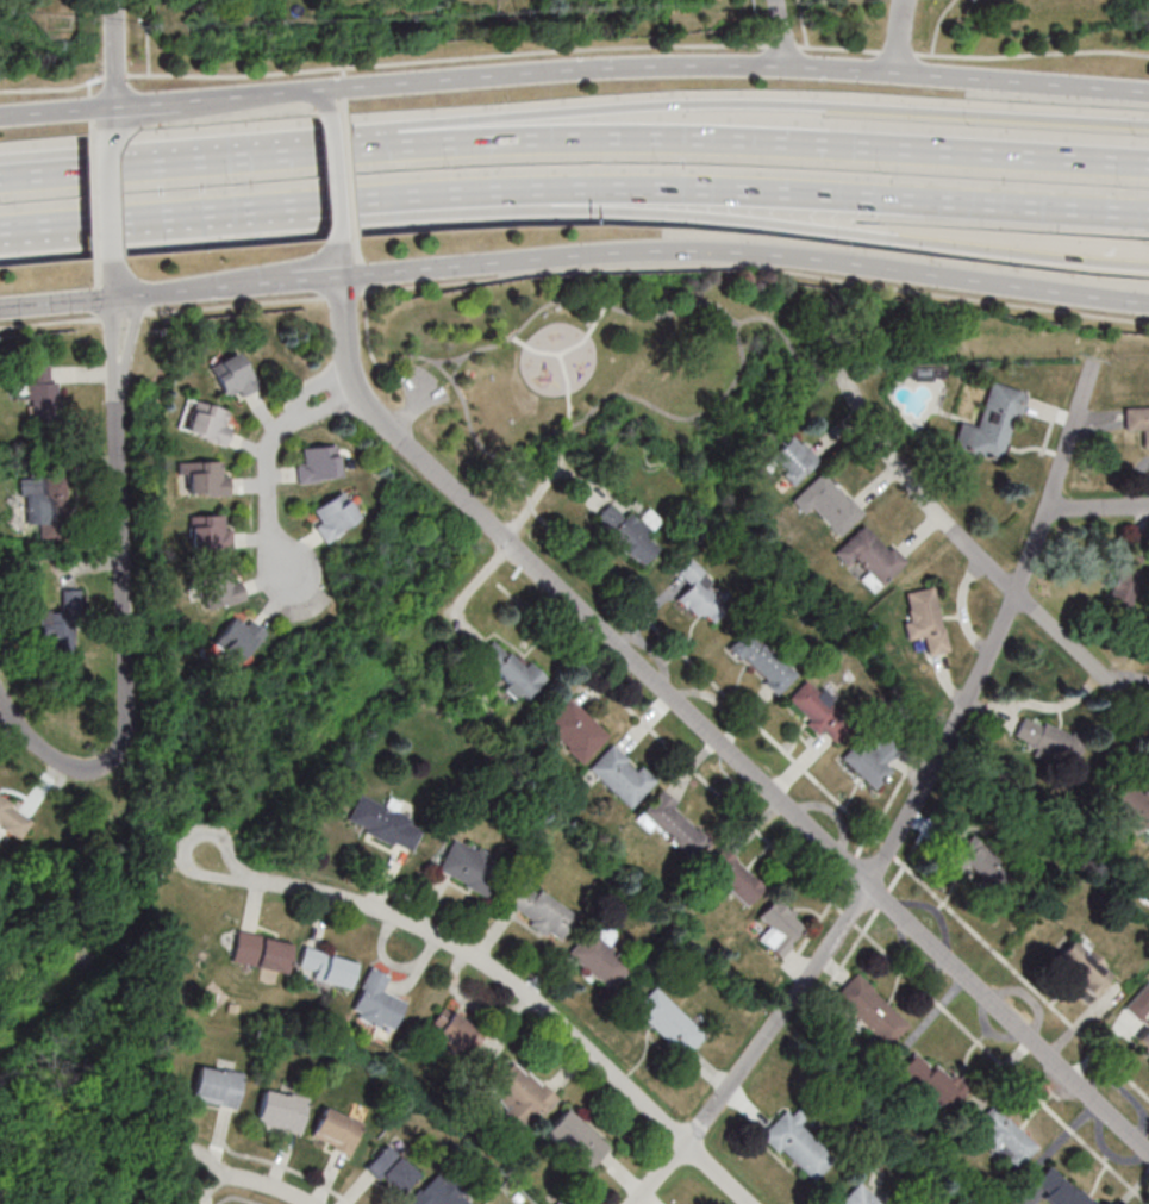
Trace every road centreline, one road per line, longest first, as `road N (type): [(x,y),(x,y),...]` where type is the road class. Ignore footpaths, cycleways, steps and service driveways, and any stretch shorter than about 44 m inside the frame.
road 1 (residential): [(1148,1153),(398,436),(351,368),(342,276)]
road 2 (secondary): [(1148,91),(842,69),(651,65),(0,117)]
road 3 (residential): [(633,1203),(687,1143),(889,850),(1019,592),(1095,360)]
road 4 (motorway): [(254,208),(318,223),(523,210),(656,212),(1148,266)]
road 5 (motorway): [(254,208),(638,188),(1148,214)]
road 6 (secondary): [(342,276),(627,251),(736,251),(1148,303)]
road 7 (motorway): [(1148,124),(822,105),(661,105),(407,126),(374,149)]
road 8 (motorway): [(1148,162),(675,138),(374,149)]
road 9 (residential): [(751,1203),(536,999),(458,947),(389,912),(317,887),(246,875),(208,856)]
road 10 (residential): [(1148,718),(932,509),(838,363)]
road 11 (residential): [(127,728),(115,401)]
road 12 (motorway): [(0,229),(254,208)]
road 13 (motorway): [(216,161),(145,152),(0,164)]
road 14 (motorway): [(216,161),(0,178)]
road 15 (track): [(0,1039),(151,899)]
road 16 (secondary): [(154,294),(318,262),(342,239)]
road 17 (secondary): [(113,298),(294,280)]
road 18 (residential): [(127,728),(111,765),(80,768),(21,734),(0,700)]
road 19 (residential): [(292,420),(267,454),(271,541),(287,572)]
road 20 (motorway): [(374,149),(216,161)]
road 21 (residential): [(111,129),(114,258)]
road 22 (secondary): [(342,239),(331,114)]
road 23 (residential): [(308,1203),(227,1177),(193,1178)]

